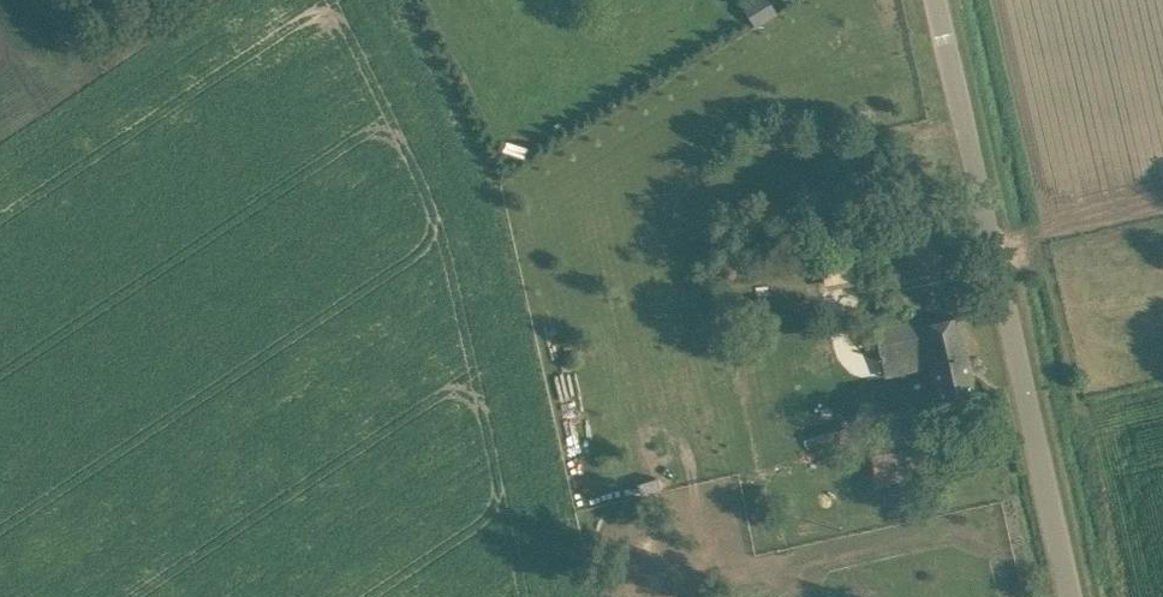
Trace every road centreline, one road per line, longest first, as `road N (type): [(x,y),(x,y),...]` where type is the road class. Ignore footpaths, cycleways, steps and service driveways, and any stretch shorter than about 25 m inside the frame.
road 1 (unclassified): [(1071,596),(936,0)]

